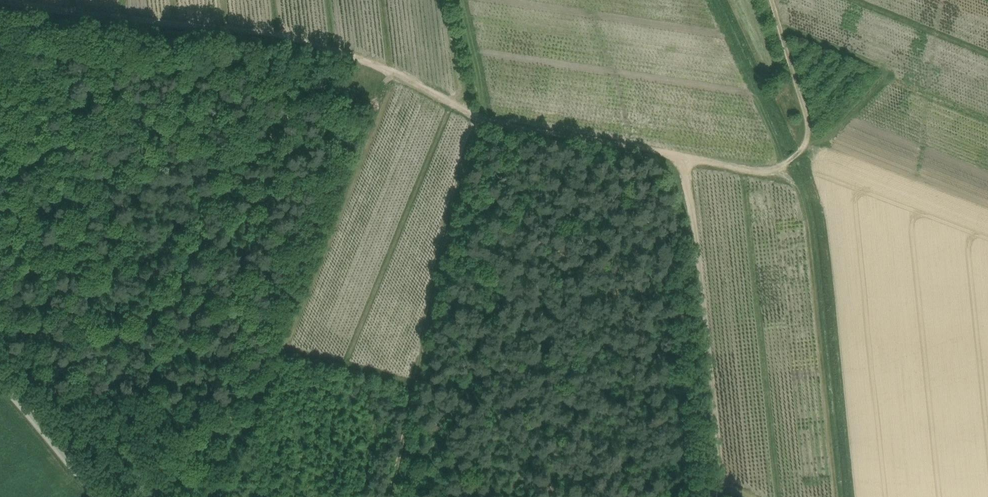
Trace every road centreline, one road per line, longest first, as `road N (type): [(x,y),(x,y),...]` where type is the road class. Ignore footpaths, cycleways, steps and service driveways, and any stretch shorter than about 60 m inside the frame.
road 1 (track): [(393,496),(482,122),(316,43),(21,0)]
road 2 (track): [(747,496),(724,476),(684,161)]
road 3 (track): [(774,0),(808,139),(769,172),(684,161)]
road 4 (track): [(684,161),(482,122)]
road 5 (unclassified): [(97,496),(0,383)]

